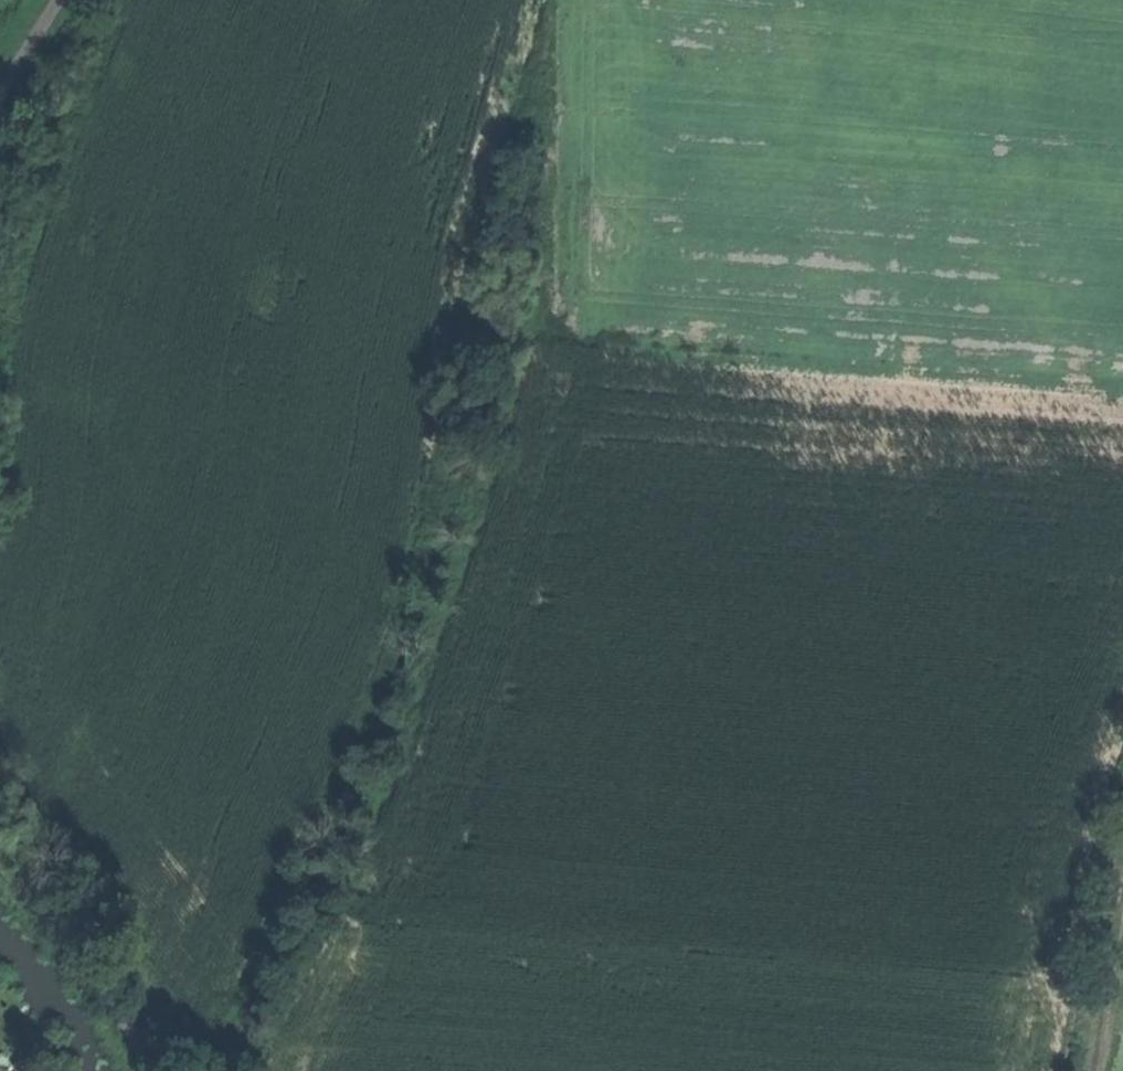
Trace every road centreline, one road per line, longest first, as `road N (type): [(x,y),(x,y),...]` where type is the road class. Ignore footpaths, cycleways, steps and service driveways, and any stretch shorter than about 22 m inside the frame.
road 1 (track): [(1122,951),(1097,1070)]

